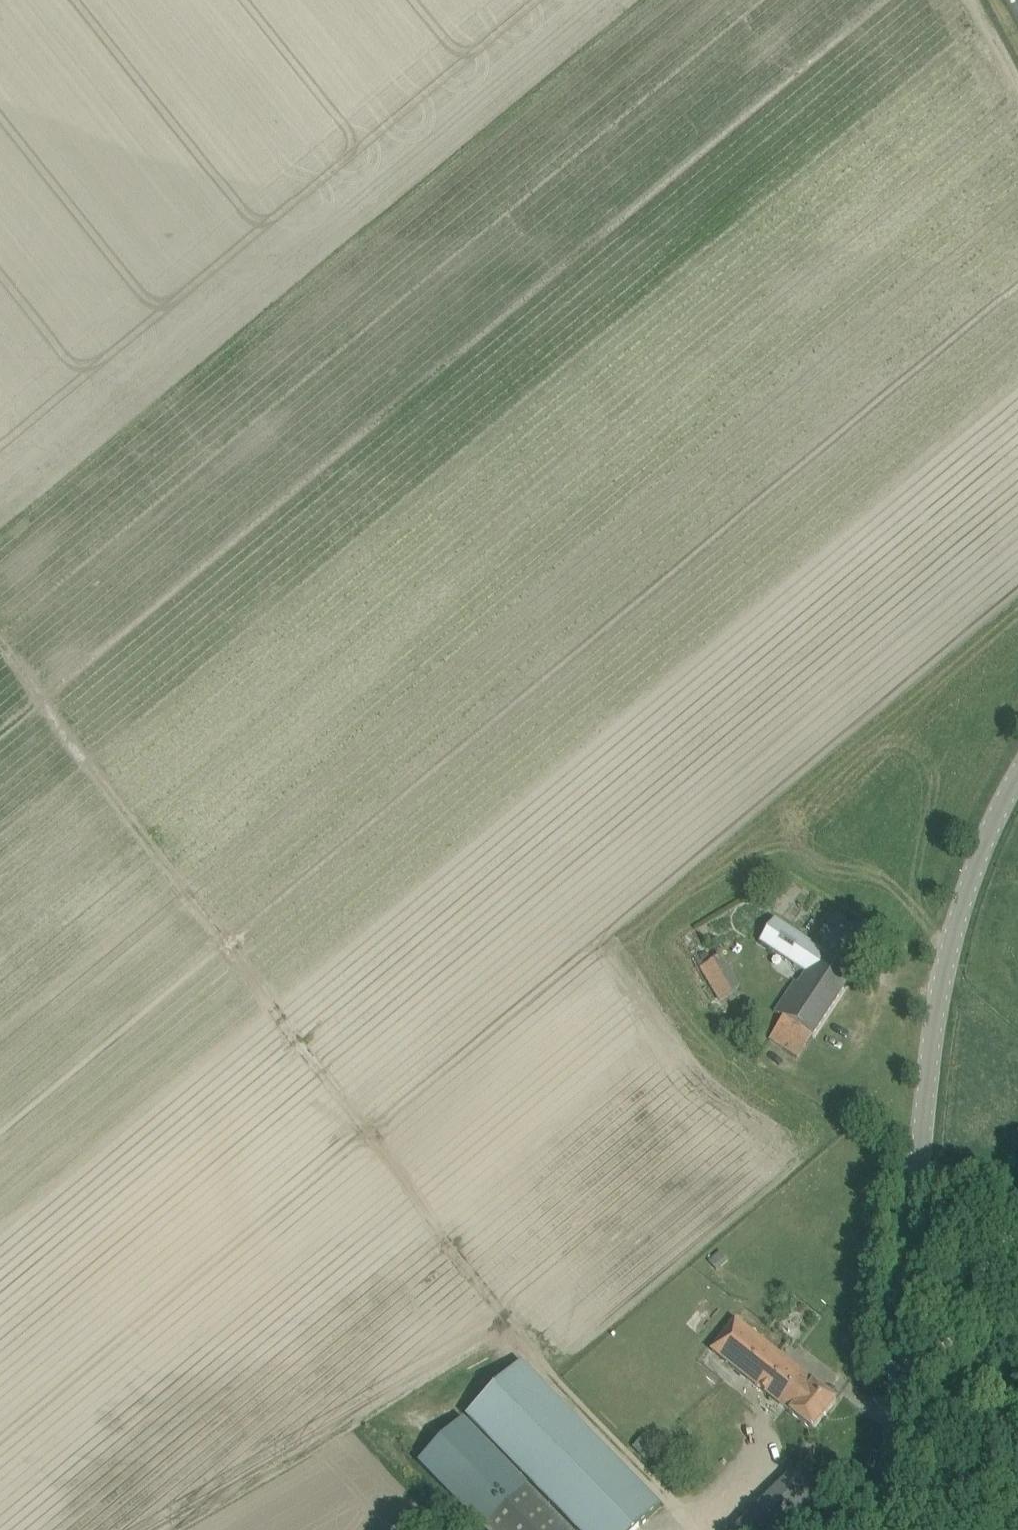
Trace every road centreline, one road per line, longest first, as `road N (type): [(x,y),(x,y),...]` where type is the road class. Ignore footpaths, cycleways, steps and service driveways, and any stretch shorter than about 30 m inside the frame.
road 1 (tertiary): [(897,1416),(934,1034),(956,929),(1017,780)]
road 2 (unclassified): [(897,1416),(1017,1223)]

